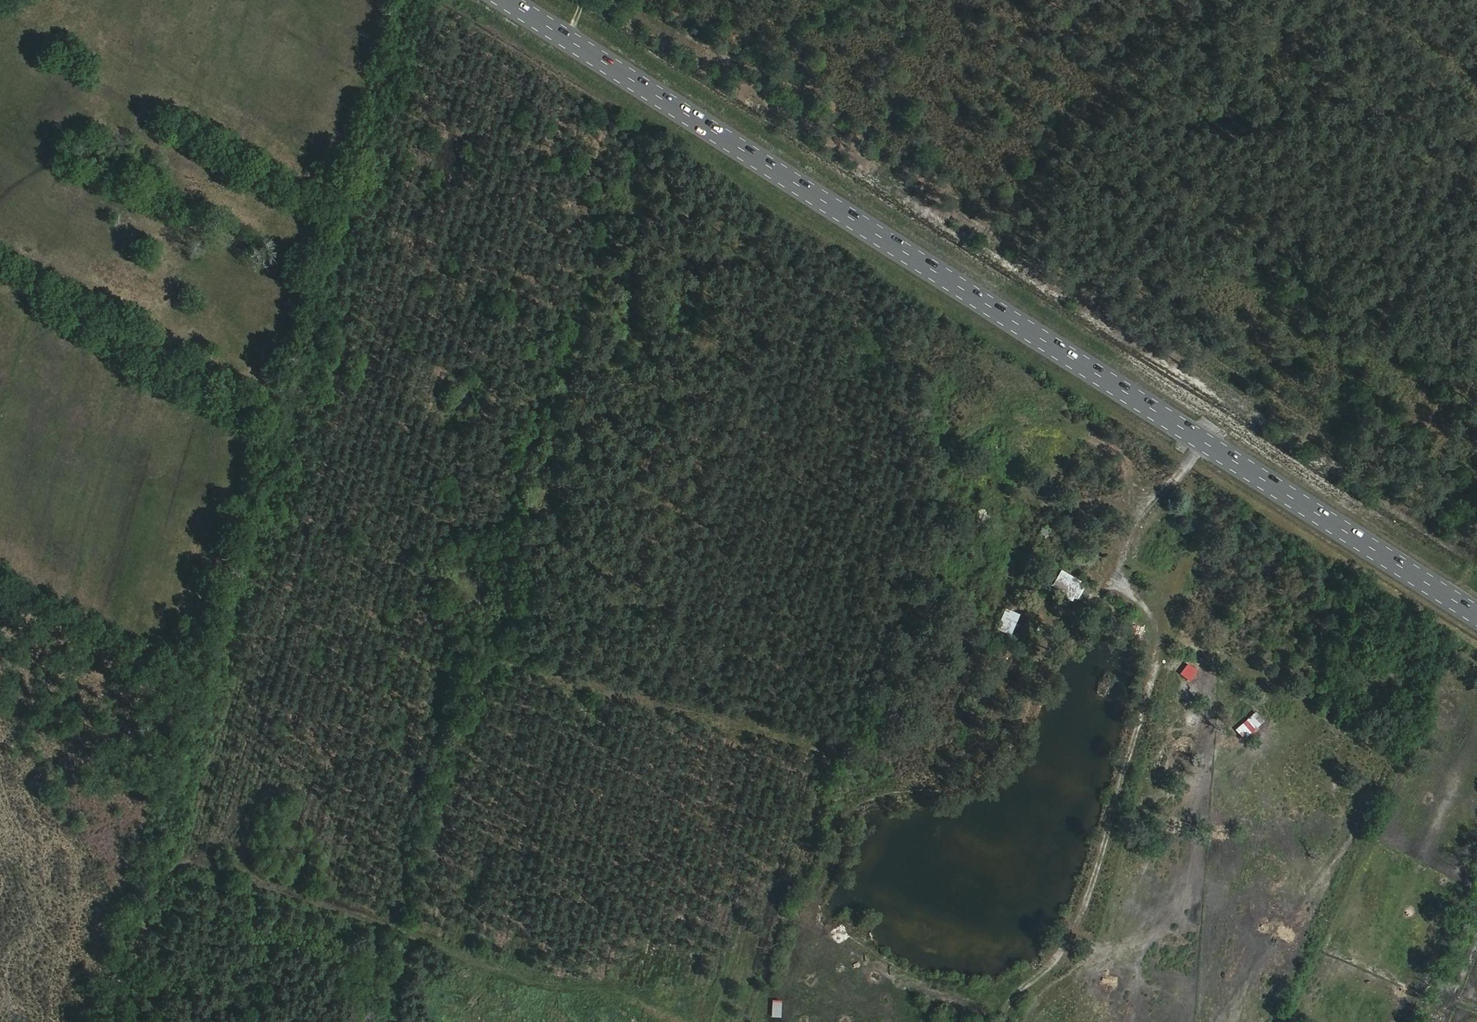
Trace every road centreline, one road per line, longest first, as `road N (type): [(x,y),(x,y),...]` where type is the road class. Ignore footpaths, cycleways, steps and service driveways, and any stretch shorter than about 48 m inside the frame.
road 1 (primary): [(1476,613),(507,0)]
road 2 (track): [(125,1021),(141,962),(175,887),(219,867),(617,1005)]

